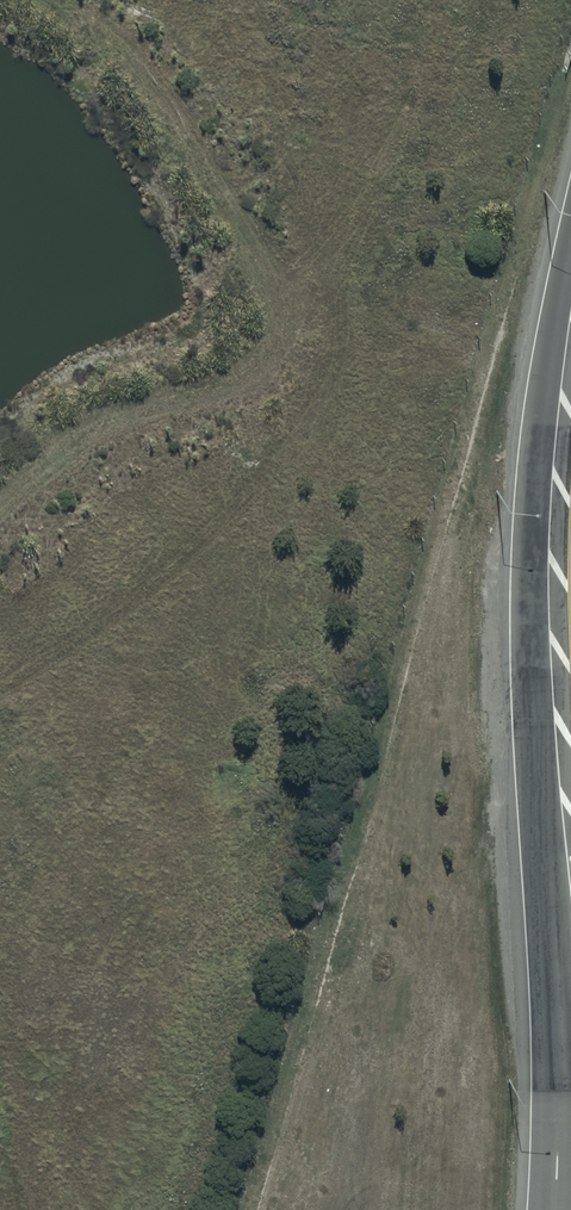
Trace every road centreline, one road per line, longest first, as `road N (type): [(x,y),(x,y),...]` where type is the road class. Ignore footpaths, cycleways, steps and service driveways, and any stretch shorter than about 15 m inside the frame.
road 1 (track): [(0,690),(197,549),(323,409),(346,355),(330,272)]
road 2 (secondary): [(554,1209),(551,904),(566,733)]
road 3 (secondary): [(566,733),(570,547)]
road 4 (track): [(295,159),(252,59),(215,0)]

